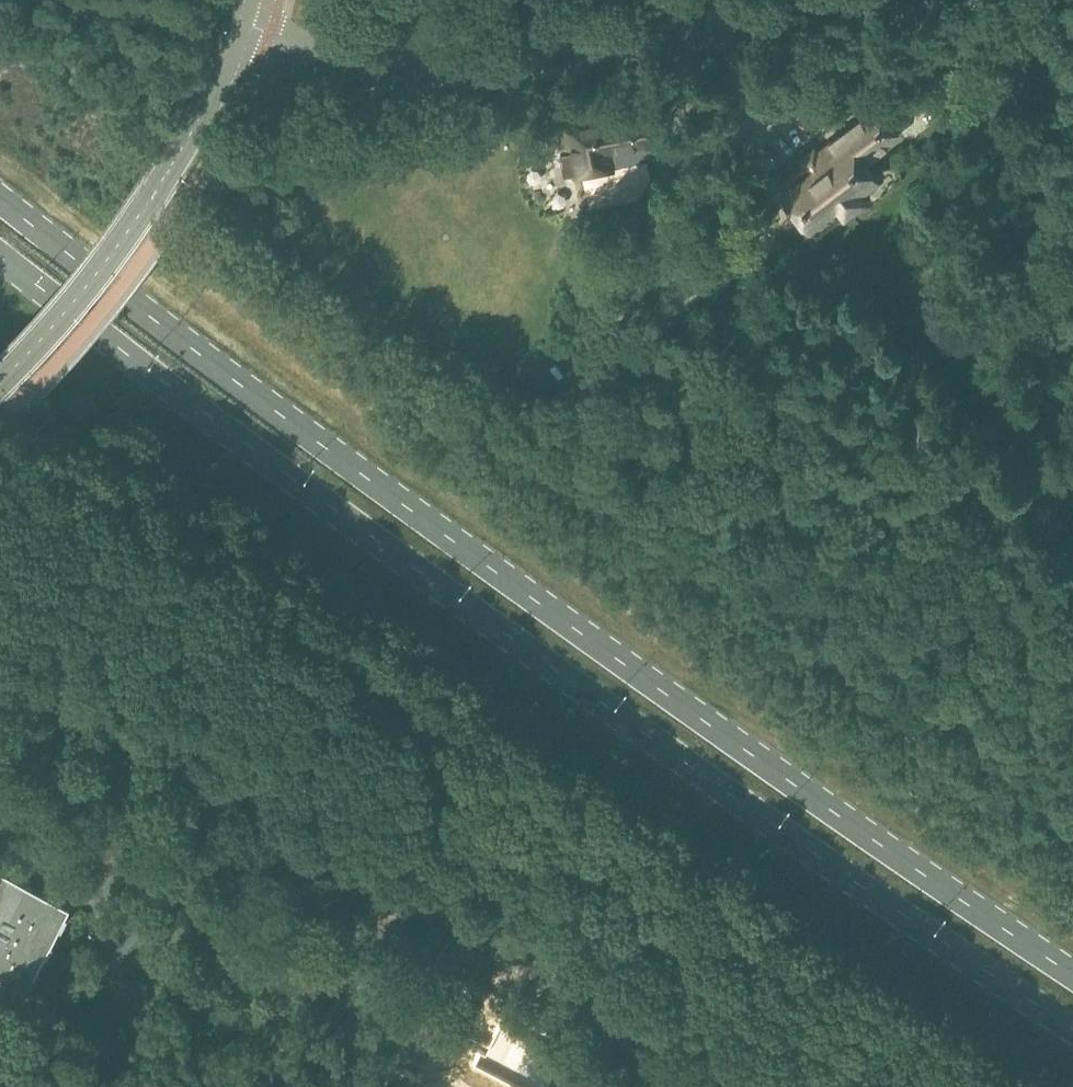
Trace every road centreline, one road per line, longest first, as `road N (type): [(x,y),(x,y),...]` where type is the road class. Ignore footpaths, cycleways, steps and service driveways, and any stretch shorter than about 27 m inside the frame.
road 1 (primary): [(1072,972),(598,644),(0,197)]
road 2 (primary): [(0,256),(701,774),(1072,1027)]
road 3 (unclassified): [(787,1086),(128,754),(0,667)]
road 4 (unclassified): [(803,0),(614,46),(414,68),(348,58),(240,24)]
road 5 (tertiary): [(0,378),(81,291),(155,190),(201,117),(240,24)]

